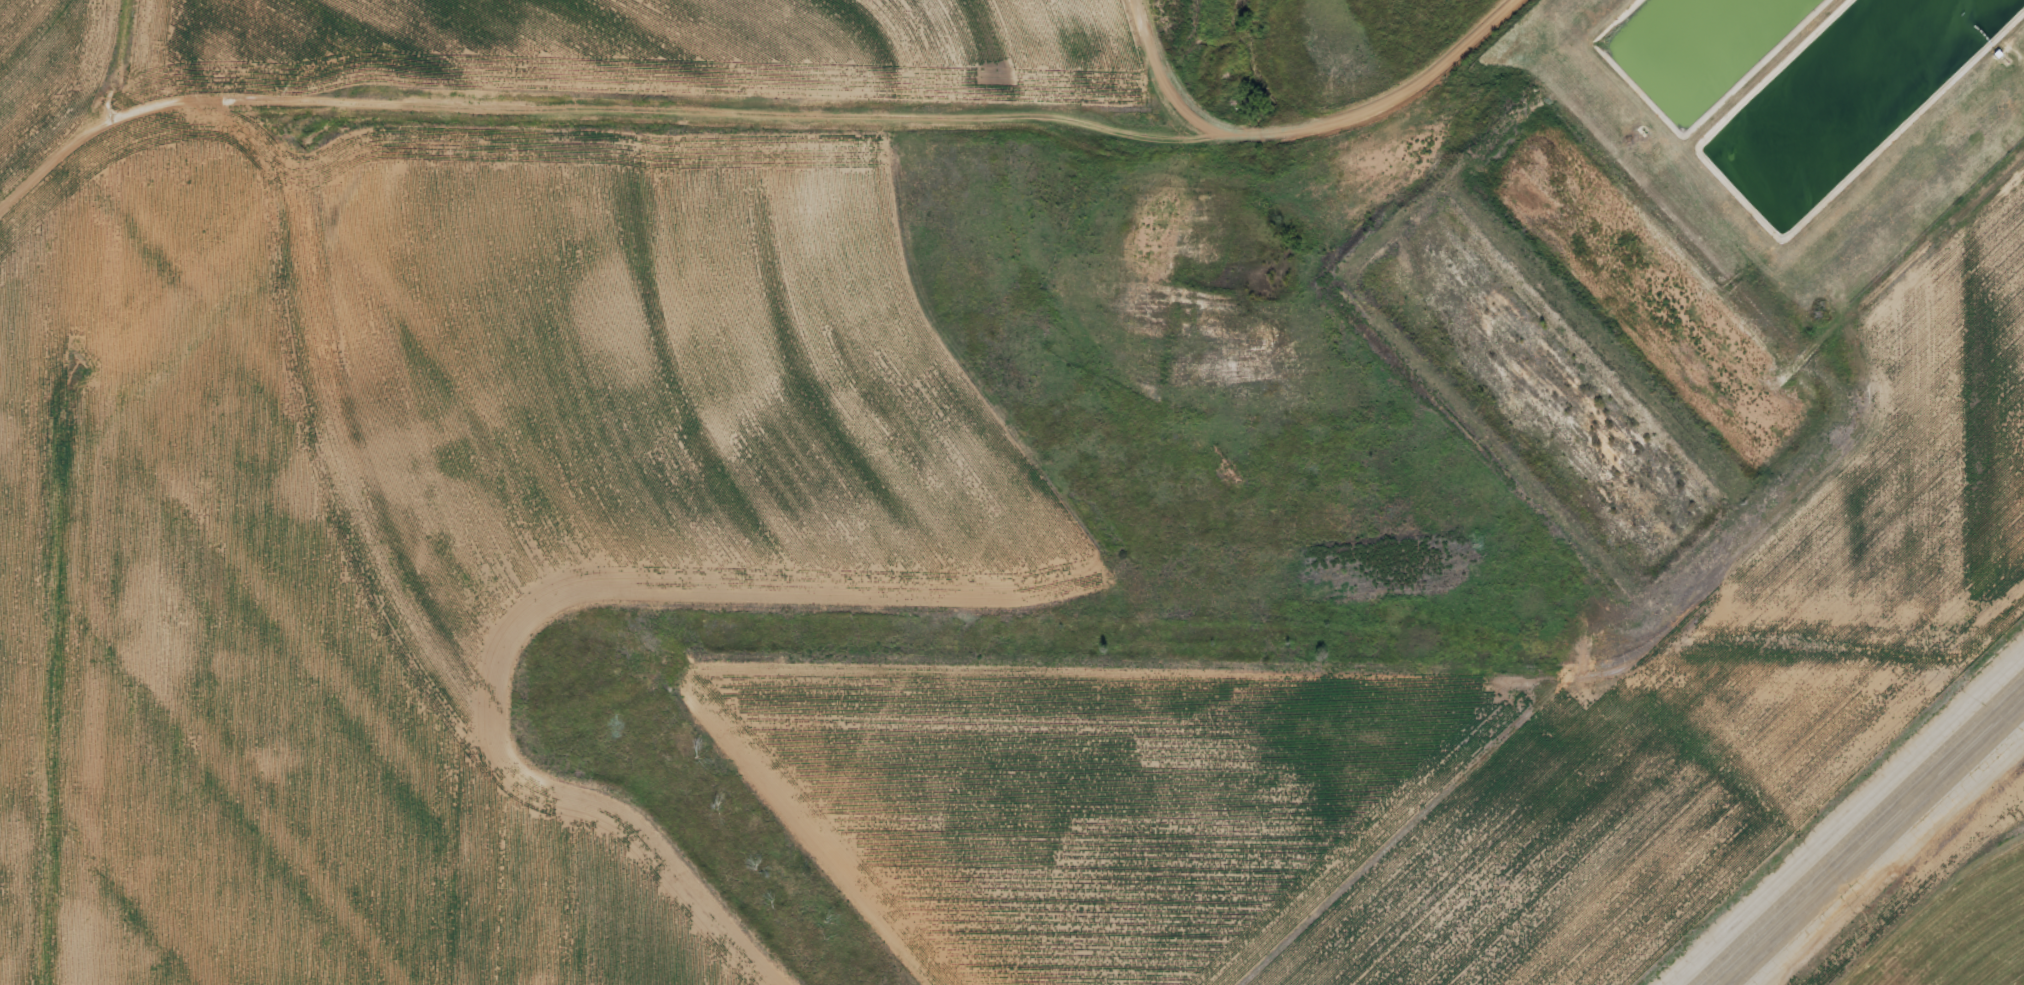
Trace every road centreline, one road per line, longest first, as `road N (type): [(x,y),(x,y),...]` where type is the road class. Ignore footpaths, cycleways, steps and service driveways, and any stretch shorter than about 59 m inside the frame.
road 1 (residential): [(0,200),(91,127),(141,109),(223,101),(1143,134),(1207,127)]
road 2 (residential): [(1515,0),(1438,71),(1379,107),(1324,128),(1270,136),(1222,132),(1179,109),(1162,84),(1138,0)]

